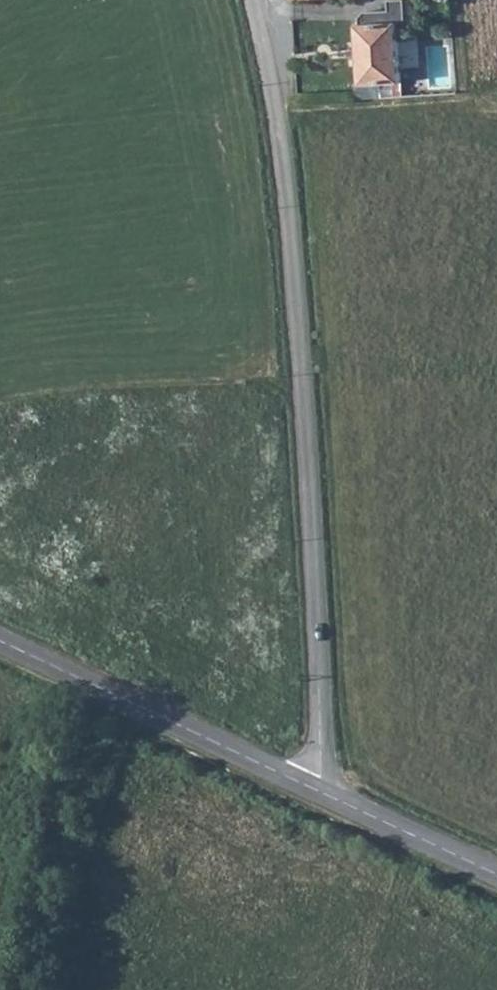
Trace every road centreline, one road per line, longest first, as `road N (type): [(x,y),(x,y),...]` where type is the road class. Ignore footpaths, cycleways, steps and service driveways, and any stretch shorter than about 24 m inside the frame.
road 1 (unclassified): [(259,0),(279,107),(308,419),(319,710),(313,788)]
road 2 (tertiary): [(0,640),(313,788)]
road 3 (tertiary): [(313,788),(496,874)]
road 4 (track): [(496,375),(302,356)]
road 5 (track): [(425,839),(413,889),(422,907),(496,942)]

